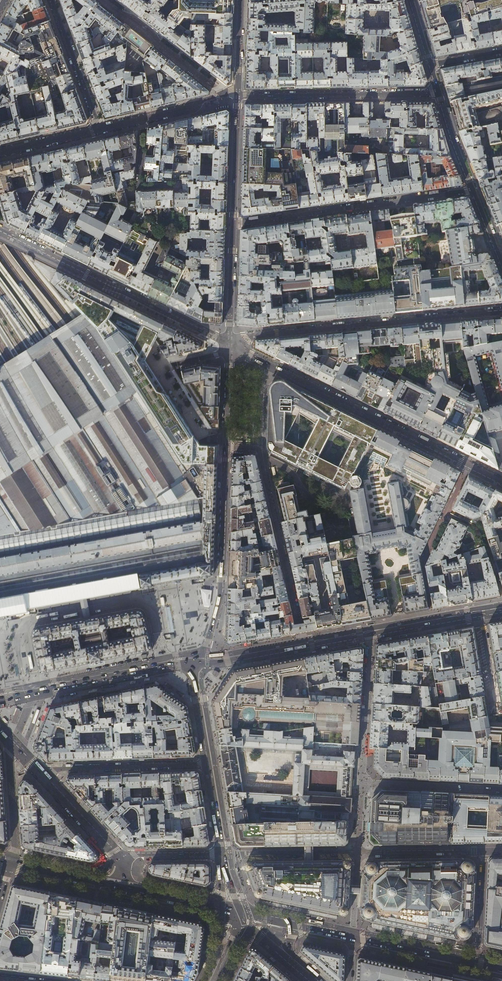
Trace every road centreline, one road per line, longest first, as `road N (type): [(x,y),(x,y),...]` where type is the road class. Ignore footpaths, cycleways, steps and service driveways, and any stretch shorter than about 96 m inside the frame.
road 1 (residential): [(230,344),(220,600),(210,644),(194,661)]
road 2 (residential): [(230,344),(501,310)]
road 3 (secondary): [(468,465),(230,344)]
road 4 (residential): [(223,855),(485,852)]
road 5 (secondary): [(230,344),(0,228)]
road 6 (secondary): [(194,661),(433,623)]
road 7 (residential): [(234,224),(473,190)]
road 8 (residential): [(238,94),(439,90)]
road 9 (secondary): [(0,700),(194,661)]
road 10 (residential): [(433,623),(421,559),(468,465)]
road 11 (residential): [(41,771),(210,765)]
road 12 (residential): [(100,129),(238,94)]
road 13 (residential): [(100,129),(52,0)]
road 14 (residential): [(234,224),(238,94)]
road 15 (residential): [(10,865),(9,735)]
road 16 (primary): [(477,965),(353,939)]
road 17 (secondary): [(123,860),(41,771)]
road 18 (residential): [(230,344),(234,224)]

